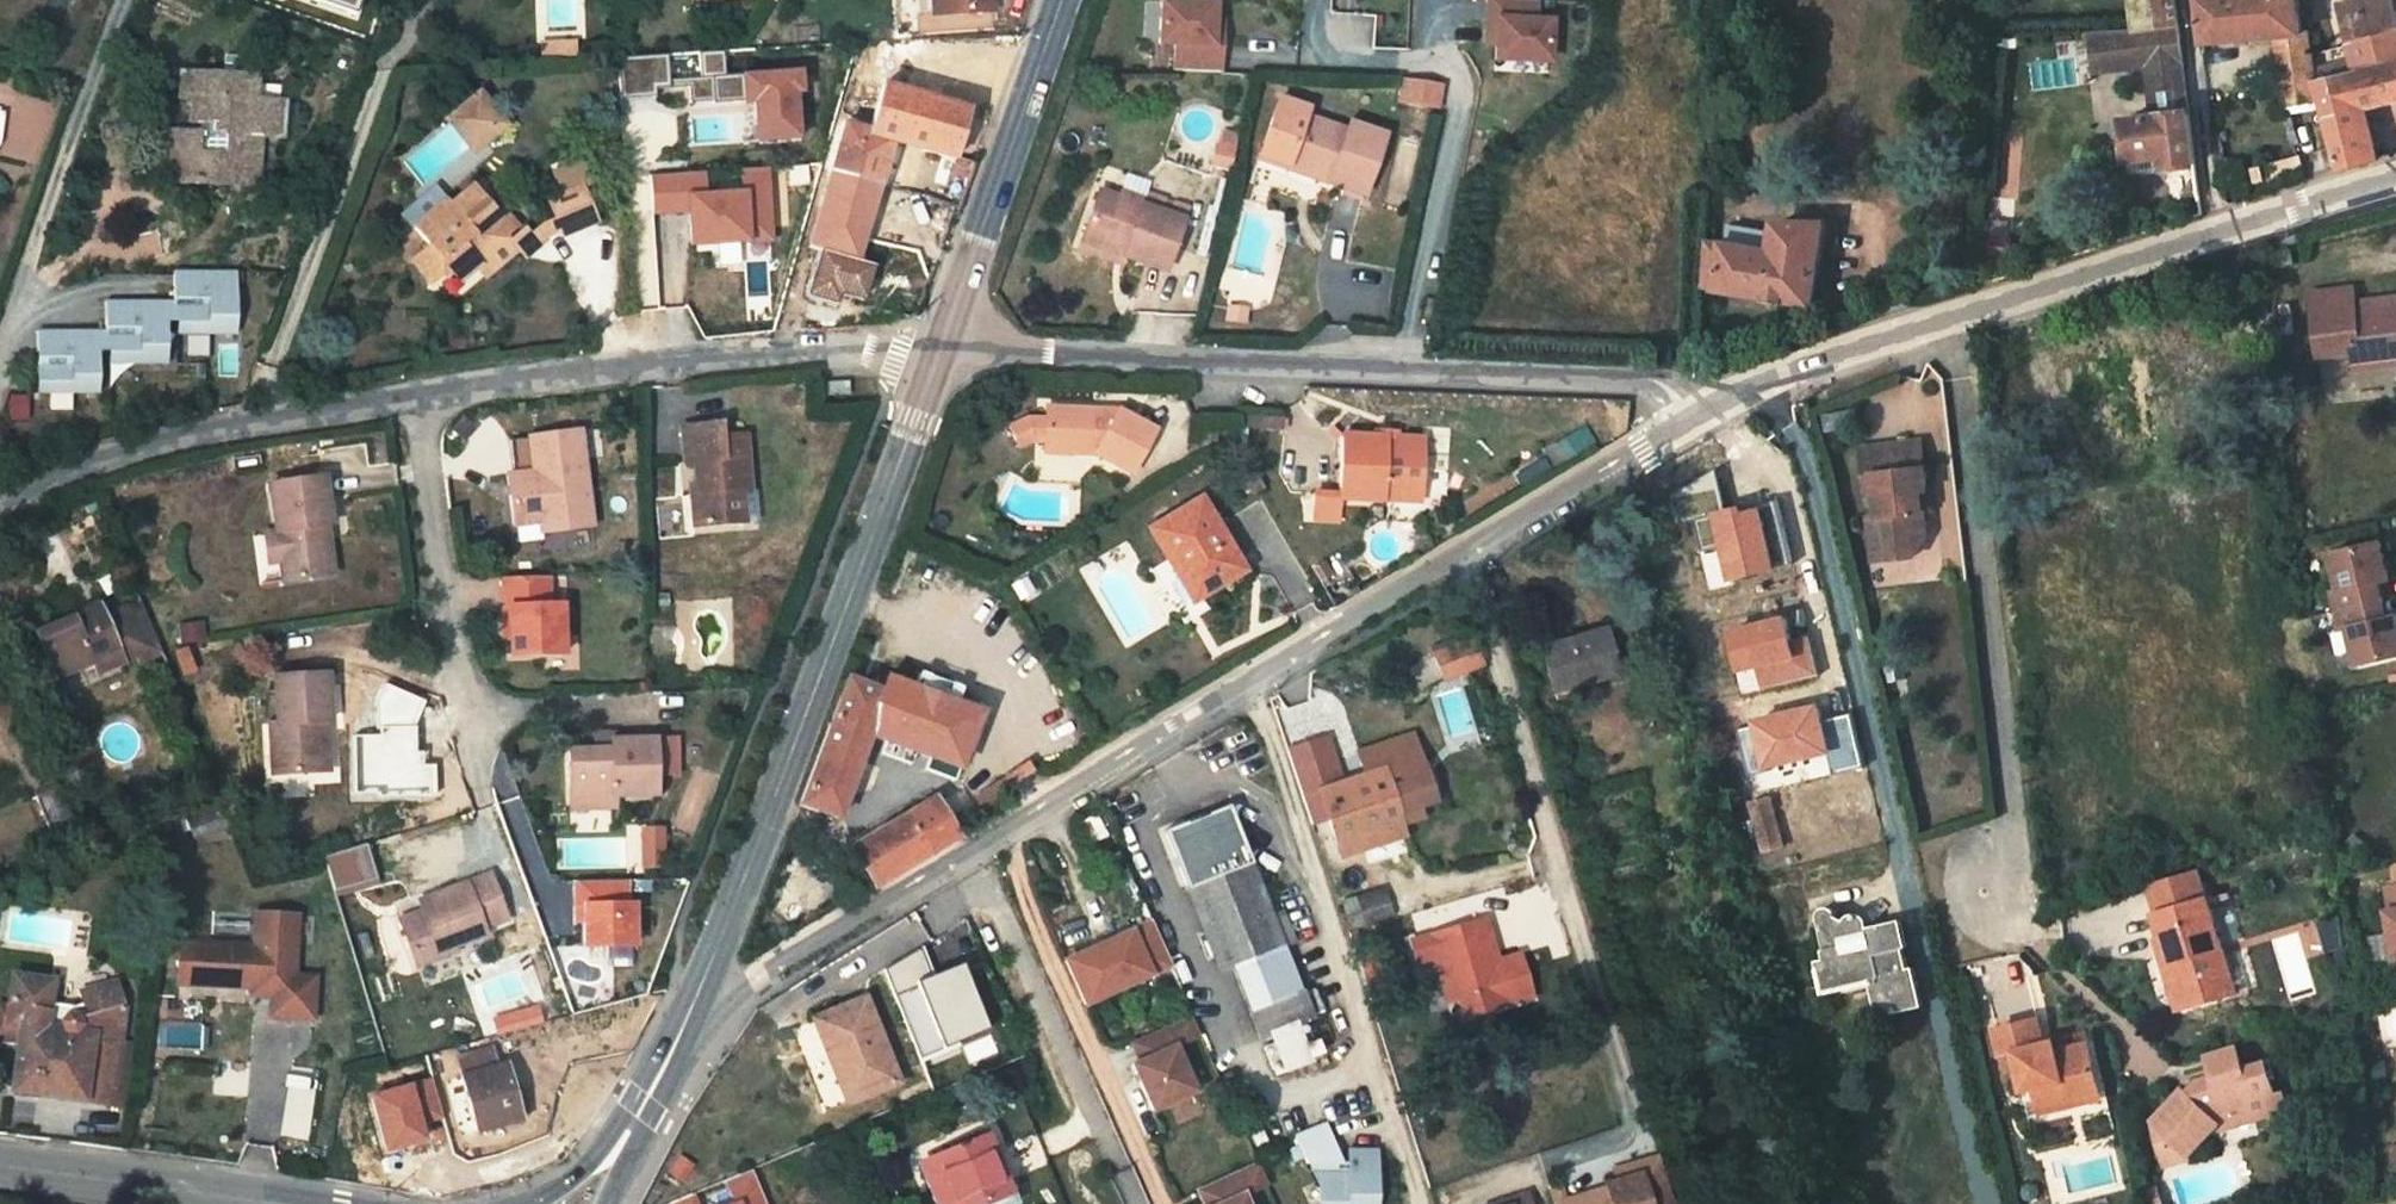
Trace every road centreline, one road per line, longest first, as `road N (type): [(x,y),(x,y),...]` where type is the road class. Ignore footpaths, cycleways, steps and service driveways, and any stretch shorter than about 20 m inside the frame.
road 1 (unclassified): [(687,1026),(1686,419)]
road 2 (primary): [(949,348),(687,1026)]
road 3 (residential): [(1989,889),(2001,822),(1957,349),(1945,318)]
road 4 (residential): [(949,348),(735,358),(419,393)]
road 5 (unclassified): [(1945,318),(2395,181)]
road 6 (residential): [(1409,369),(949,348)]
road 7 (residential): [(1409,369),(1463,84),(1449,65),(1312,54)]
road 8 (residential): [(419,393),(122,459),(0,508)]
road 9 (primary): [(1063,0),(949,348)]
road 10 (residential): [(477,739),(443,614),(419,393)]
road 11 (residential): [(1686,419),(1664,384),(1409,369)]
road 12 (unclassified): [(1686,419),(1945,318)]
road 13 (primary): [(687,1026),(607,1143),(538,1203)]
road 14 (tertiary): [(340,1203),(146,1182)]
road 15 (primary): [(610,1203),(687,1026)]
road 16 (tertiary): [(146,1182),(0,1164)]

